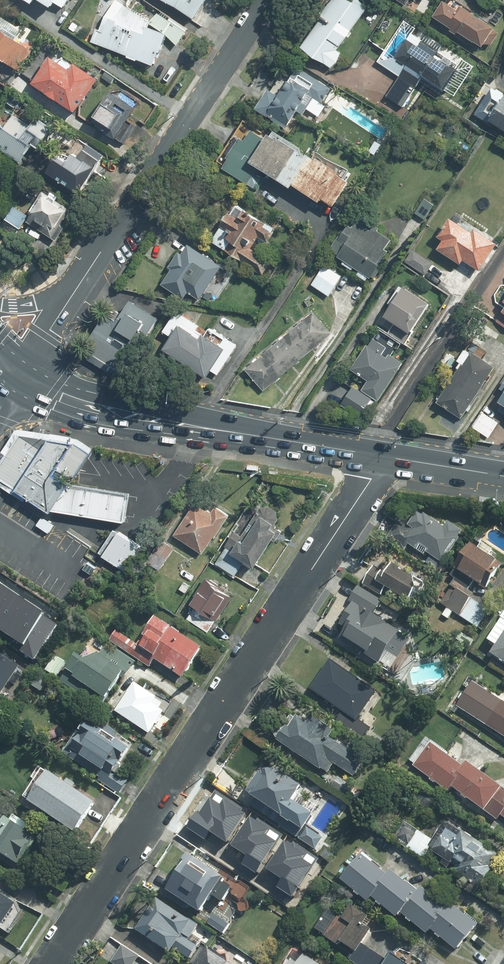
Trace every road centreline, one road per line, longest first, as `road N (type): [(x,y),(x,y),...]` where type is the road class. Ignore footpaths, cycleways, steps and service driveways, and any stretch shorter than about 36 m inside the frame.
road 1 (residential): [(49,963),(386,456)]
road 2 (primary): [(21,376),(118,414),(386,456)]
road 3 (residential): [(86,275),(268,0)]
road 4 (residential): [(21,376),(86,275)]

